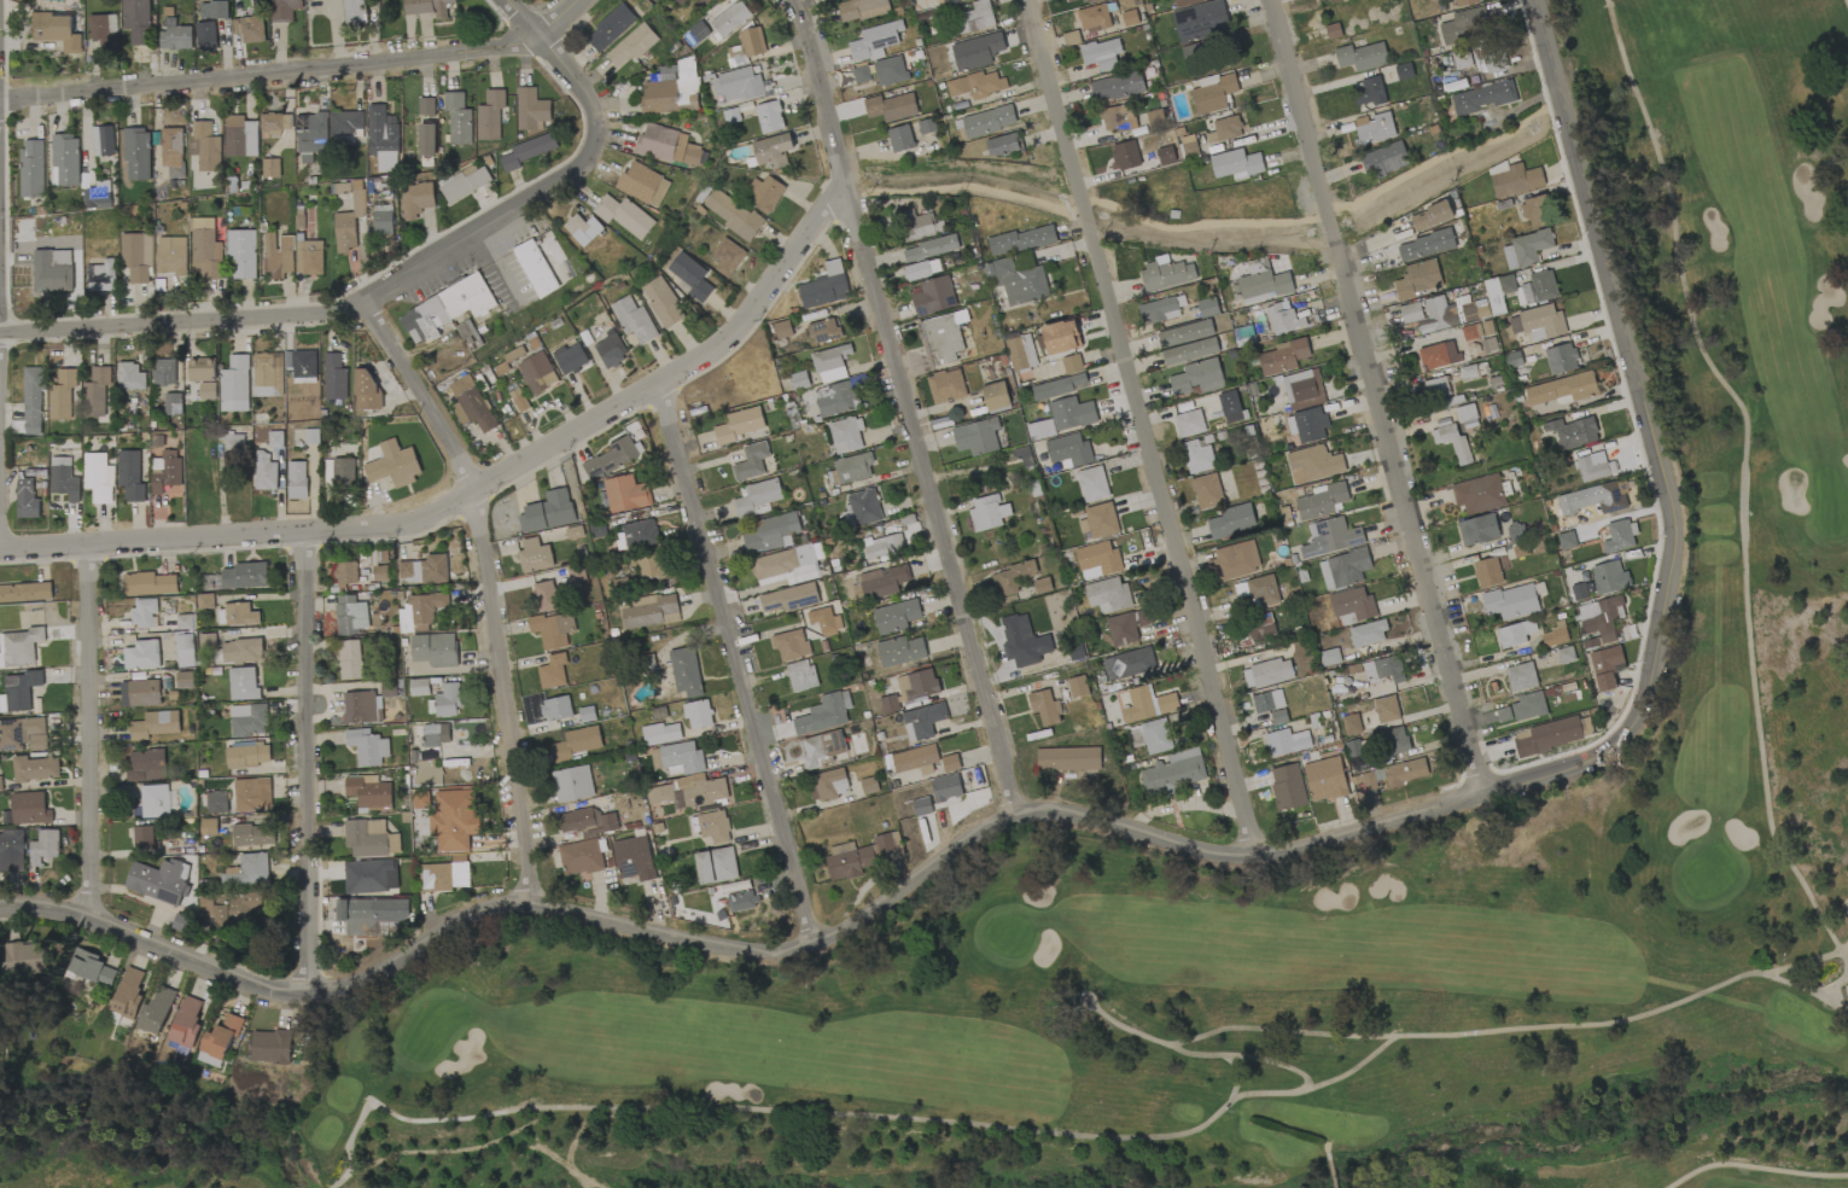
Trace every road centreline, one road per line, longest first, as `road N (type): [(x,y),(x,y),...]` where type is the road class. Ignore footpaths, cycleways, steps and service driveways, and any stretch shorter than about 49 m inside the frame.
road 1 (tertiary): [(1541,0),(1674,477),(1681,537),(1656,704),(1636,741),(1587,770),(1383,837),(1266,856),(1179,843),(1062,805),(1021,810),(886,897),(835,949),(788,956),(672,944),(537,891),(465,924),(349,996),(319,1000),(89,908),(0,906)]
road 2 (residential): [(0,555),(397,531),(477,500),(660,394),(745,331),(850,182)]
road 3 (residential): [(1026,0),(1266,856)]
road 4 (residential): [(1271,0),(1490,804)]
road 5 (residential): [(0,338),(377,311),(579,165),(595,127),(584,86),(542,36)]
road 6 (residential): [(850,182),(1021,810)]
road 7 (residential): [(377,311),(477,500),(501,605),(537,891)]
road 8 (residential): [(0,102),(505,51),(542,36),(584,0)]
road 9 (residential): [(660,394),(800,879),(835,949)]
road 10 (residential): [(305,532),(319,1000)]
road 11 (residential): [(93,552),(89,908)]
road 12 (residential): [(787,0),(850,182)]

